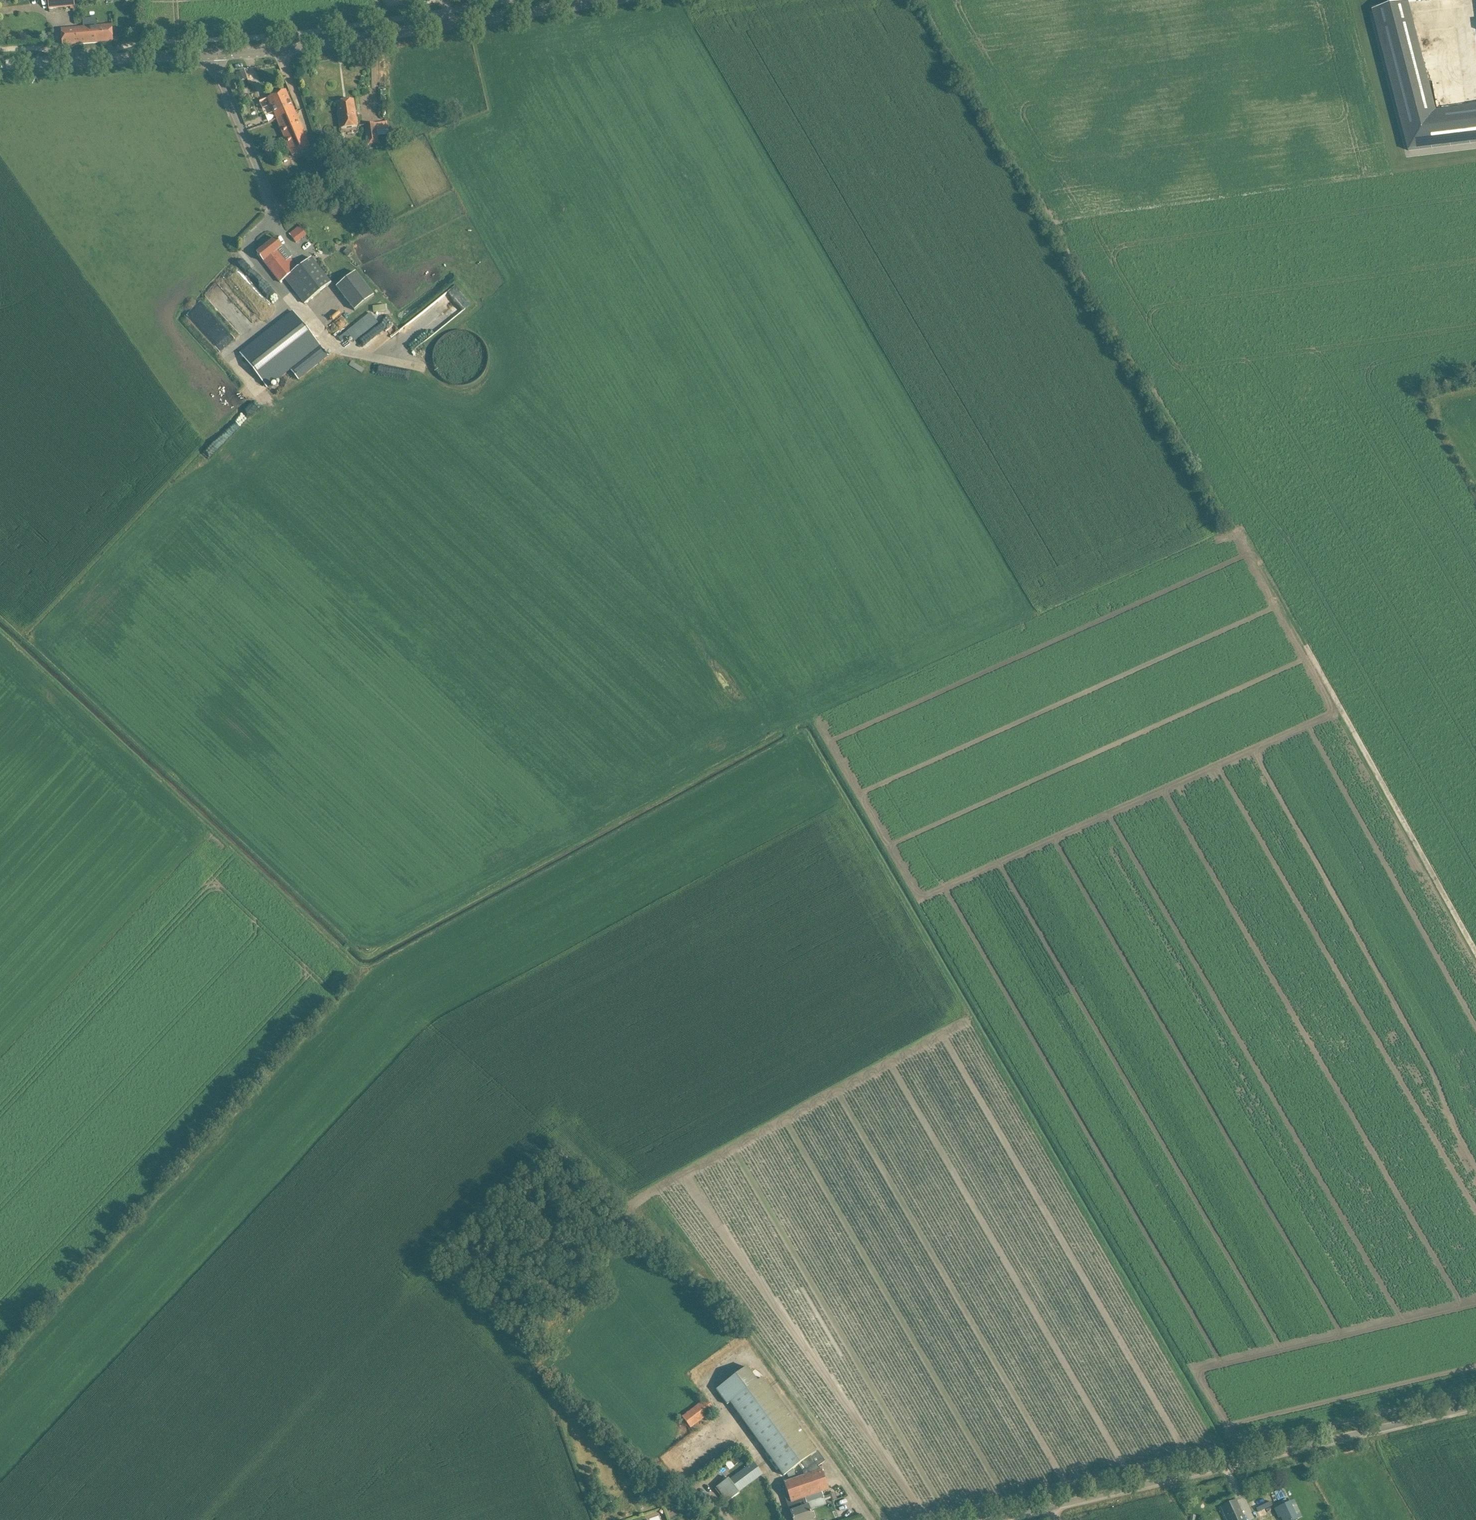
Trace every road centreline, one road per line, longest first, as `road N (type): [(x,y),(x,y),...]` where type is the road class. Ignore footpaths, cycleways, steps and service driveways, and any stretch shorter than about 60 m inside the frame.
road 1 (tertiary): [(0,65),(309,48),(614,0)]
road 2 (unclassified): [(1045,1508),(1475,1405)]
road 3 (track): [(1306,644),(1475,948)]

